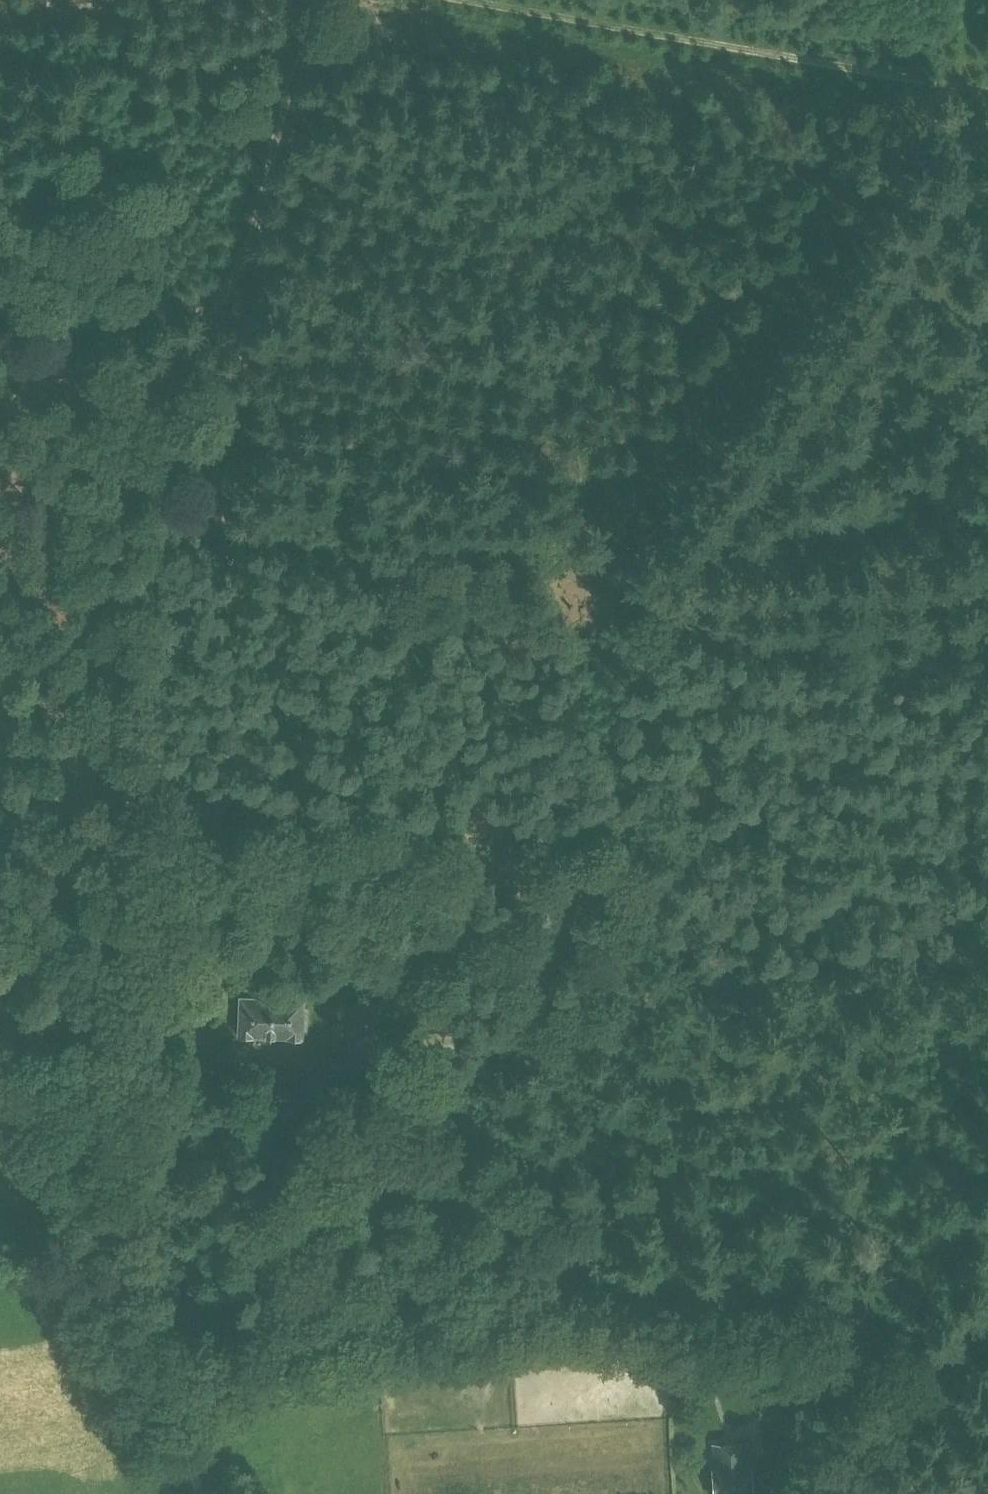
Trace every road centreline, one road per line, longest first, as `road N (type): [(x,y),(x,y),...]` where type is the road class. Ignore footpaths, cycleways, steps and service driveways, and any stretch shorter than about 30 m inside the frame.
road 1 (track): [(318,0),(237,275),(167,397),(119,1300)]
road 2 (track): [(0,1096),(131,1076),(327,1079),(536,1063),(656,1037)]
road 3 (track): [(487,0),(948,79)]
road 4 (track): [(987,1287),(818,1493)]
road 5 (track): [(119,1300),(202,1493)]
road 6 (track): [(0,1137),(55,1194),(119,1300)]

